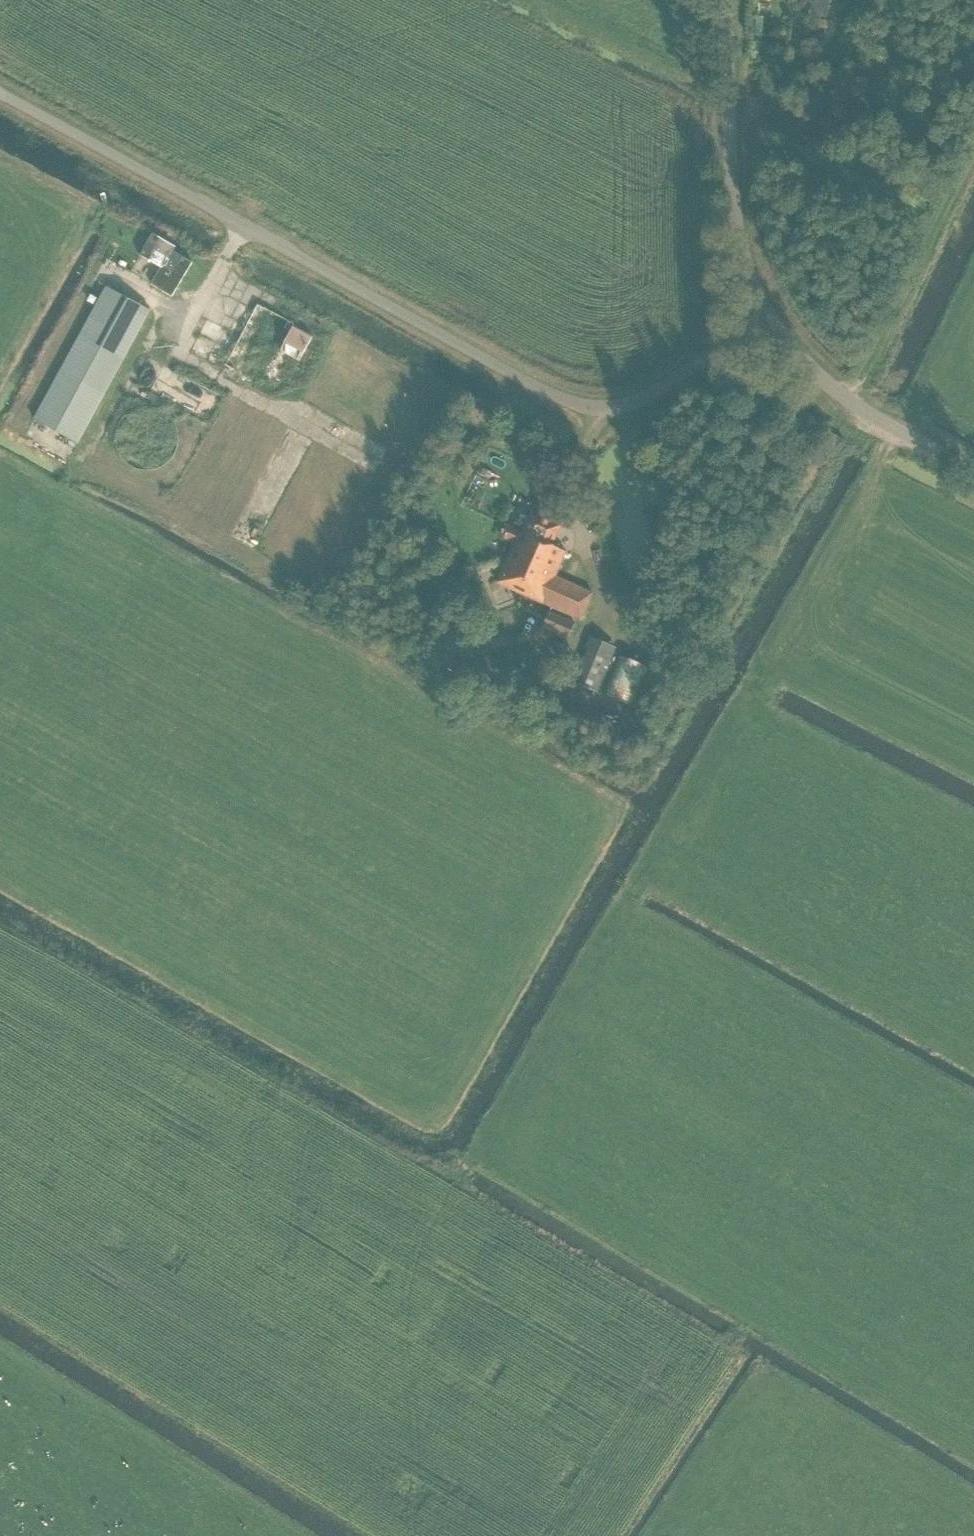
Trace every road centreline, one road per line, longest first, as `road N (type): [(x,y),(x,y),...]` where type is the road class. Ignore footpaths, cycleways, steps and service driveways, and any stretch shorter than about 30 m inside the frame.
road 1 (unclassified): [(768,316),(642,406),(587,406),(0,98)]
road 2 (unclassified): [(768,316),(742,255),(726,0)]
road 3 (unclassified): [(973,468),(839,395),(768,316)]

